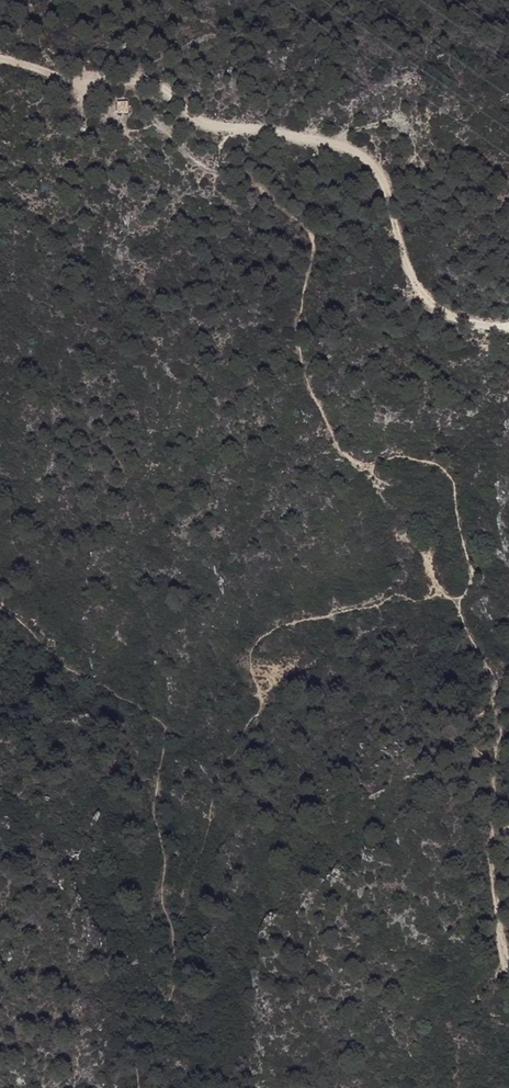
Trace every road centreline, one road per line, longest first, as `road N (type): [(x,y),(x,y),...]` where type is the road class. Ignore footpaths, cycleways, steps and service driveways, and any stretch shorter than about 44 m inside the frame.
road 1 (track): [(188,117),(175,134),(179,151),(315,231),(299,346),(307,378),(347,458),(366,466),(418,458),(444,467),(471,565),(458,600)]
road 2 (track): [(0,59),(147,80),(211,127),(353,149),(385,177),(406,262),(429,303),(461,324),(508,326)]
road 3 (track): [(508,978),(501,966),(496,842),(508,831)]

